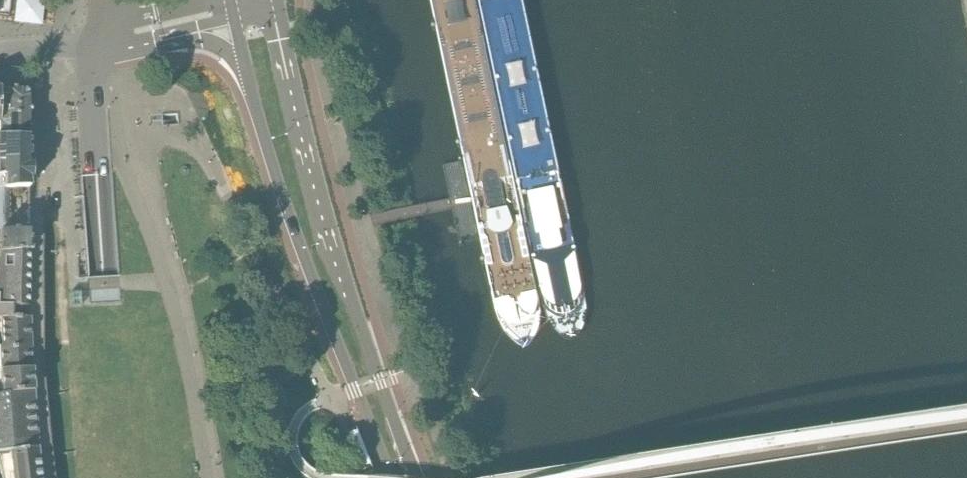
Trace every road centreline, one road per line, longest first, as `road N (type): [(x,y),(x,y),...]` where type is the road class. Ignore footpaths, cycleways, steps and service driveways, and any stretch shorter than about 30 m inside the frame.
road 1 (secondary): [(416,477),(353,304),(277,0)]
road 2 (secondary): [(235,25),(287,216),(389,477)]
road 3 (residential): [(92,43),(126,49),(235,25)]
road 4 (residential): [(213,0),(122,22),(92,43)]

